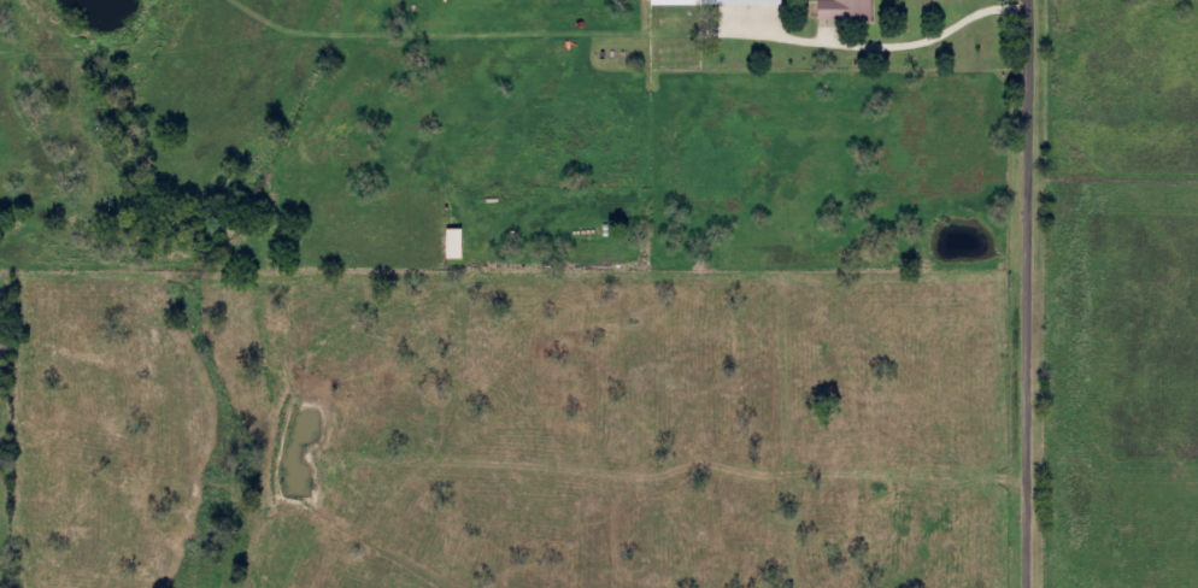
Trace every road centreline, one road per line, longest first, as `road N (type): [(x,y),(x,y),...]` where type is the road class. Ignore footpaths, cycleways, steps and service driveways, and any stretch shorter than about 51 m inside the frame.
road 1 (residential): [(1024,587),(1029,0)]

